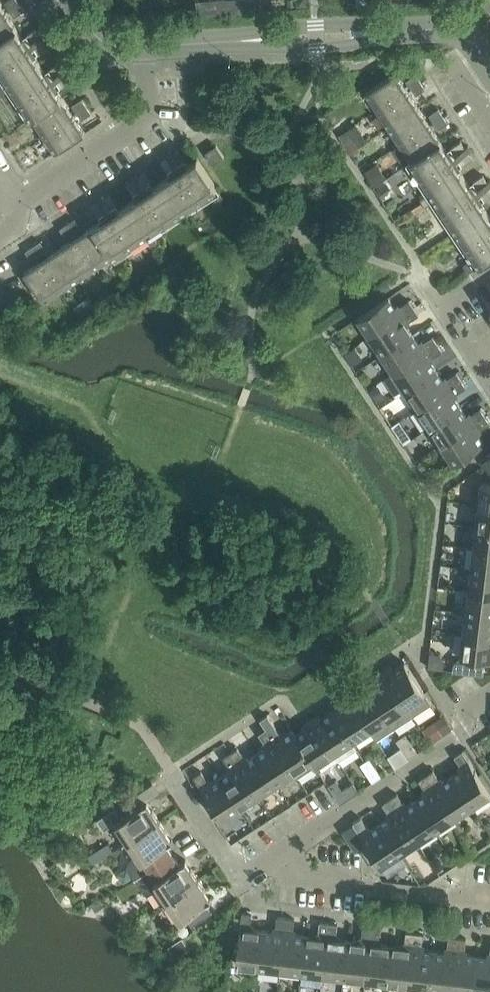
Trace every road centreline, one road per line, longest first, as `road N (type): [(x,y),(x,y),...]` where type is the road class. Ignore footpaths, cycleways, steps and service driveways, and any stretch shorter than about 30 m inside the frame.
road 1 (tertiary): [(489,64),(465,40),(438,34),(150,47)]
road 2 (residential): [(258,872),(464,735),(475,704),(489,694)]
road 3 (residential): [(0,236),(17,227),(21,201),(149,120),(150,47)]
road 4 (residential): [(258,872),(489,898)]
road 5 (residential): [(489,375),(447,305),(489,276)]
road 6 (residential): [(173,778),(238,869),(258,872)]

